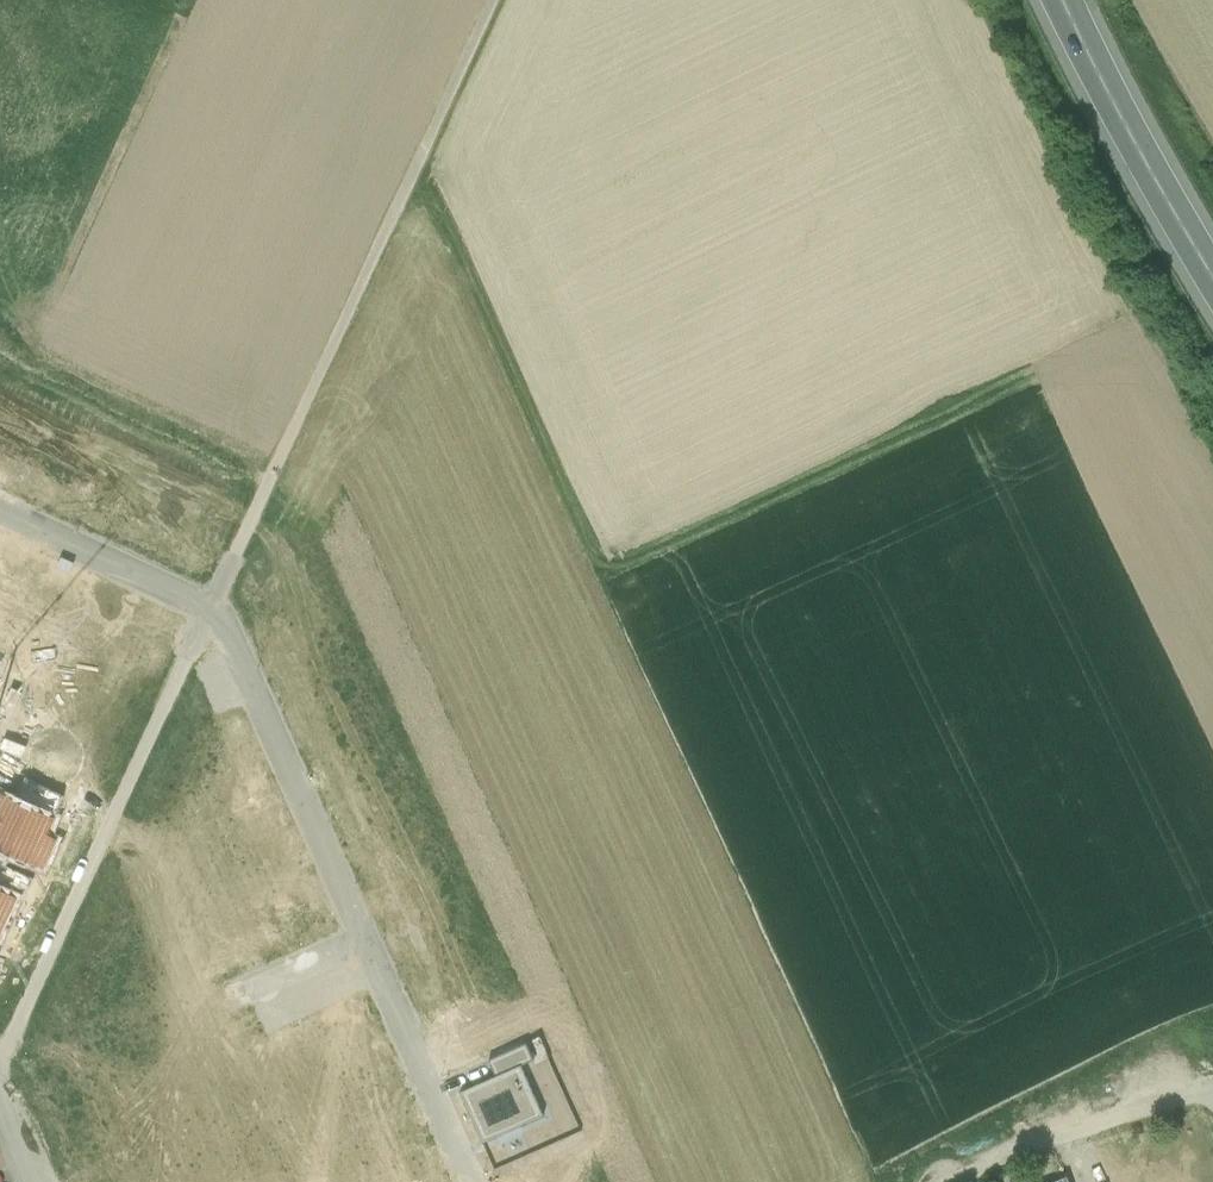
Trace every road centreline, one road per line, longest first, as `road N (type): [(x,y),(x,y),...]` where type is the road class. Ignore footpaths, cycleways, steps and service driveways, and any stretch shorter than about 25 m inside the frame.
road 1 (track): [(0,1055),(495,0)]
road 2 (primary): [(1212,272),(1162,194),(1065,0)]
road 3 (residential): [(956,1181),(1212,1076)]

